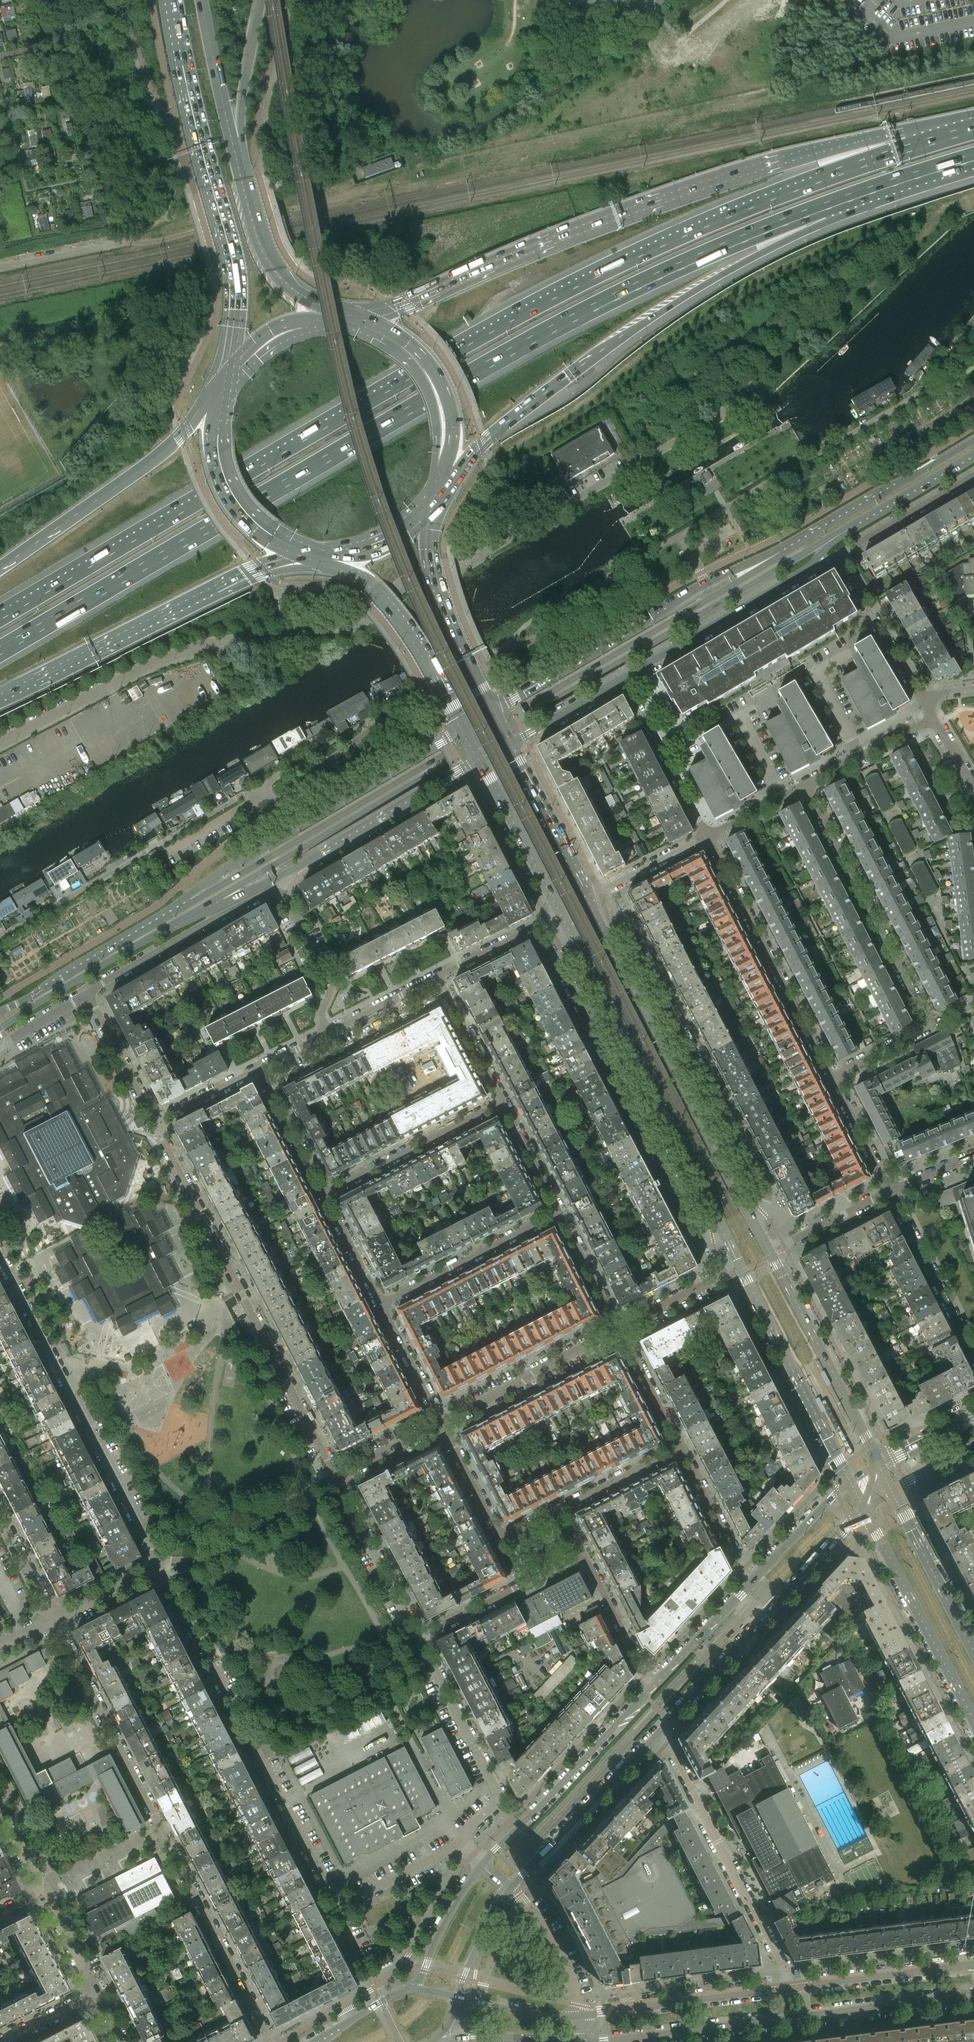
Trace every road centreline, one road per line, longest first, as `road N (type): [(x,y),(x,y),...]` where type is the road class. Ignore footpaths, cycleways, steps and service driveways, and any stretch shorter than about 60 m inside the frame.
road 1 (motorway): [(909,148),(598,272),(0,614)]
road 2 (motorway): [(0,651),(509,352),(661,274),(823,206)]
road 3 (unclassified): [(0,743),(177,652),(352,623),(402,580),(467,563),(751,396)]
road 4 (secondary): [(206,905),(854,526)]
road 5 (secondary): [(788,551),(182,908)]
road 6 (motorway): [(909,148),(858,142),(769,168),(368,320)]
road 7 (residential): [(273,2041),(55,1617)]
road 8 (motorway): [(447,479),(521,410),(621,336),(823,206)]
road 9 (residential): [(337,1477),(154,1123)]
road 10 (residential): [(158,1563),(337,1906)]
road 11 (primary): [(166,0),(232,281),(232,369)]
road 12 (secondary): [(600,2041),(973,1991)]
road 13 (residential): [(754,1224),(767,1193),(634,935),(599,924)]
road 14 (residential): [(573,939),(560,972),(630,1112),(690,1225),(725,1235)]
road 15 (residential): [(0,1255),(158,1563)]
road 16 (motorway): [(0,694),(246,570),(311,552)]
road 17 (secondary): [(754,1224),(599,924)]
road 18 (residential): [(419,1639),(583,1555),(653,1686)]
road 19 (secondary): [(573,939),(725,1235)]
road 20 (residential): [(442,1424),(502,1535),(681,1446)]
road 21 (residential): [(0,938),(260,785)]
road 22 (residential): [(795,1989),(660,1732)]
road 23 (motorway): [(215,392),(170,444),(0,568)]
road 24 (residential): [(707,836),(831,1075)]
road 25 (residential): [(806,786),(928,1025)]
road 26 (secondary): [(705,583),(490,711)]
road 27 (secondary): [(653,1686),(482,1865)]
road 28 (secondary): [(878,1464),(767,1246)]
road 29 (secondary): [(739,1265),(849,1481)]
road 30 (secondary): [(0,1028),(206,905)]
road 31 (secondary): [(865,1513),(973,1727)]
road 32 (residential): [(460,1844),(500,1798),(419,1639)]
road 33 (secondary): [(326,553),(383,602),(461,730)]
road 34 (secondary): [(286,873),(478,759)]
road 35 (secondary): [(508,1890),(660,1732)]
road 36 (residential): [(87,993),(202,925),(279,892)]
road 37 (secondary): [(490,711),(431,573),(430,507)]
road 38 (secondary): [(973,440),(788,551)]
road 39 (secondary): [(624,676),(809,568)]
road 40 (secondary): [(795,1989),(584,2015)]
road 41 (secondary): [(182,908),(0,1013)]
road 42 (primary): [(215,392),(219,467),(237,503),(265,530),(311,552)]
road 43 (residential): [(442,1424),(618,1326)]
road 44 (residential): [(502,1102),(324,1194)]
road 45 (residential): [(557,1214),(382,1306)]
road 46 (primary): [(447,479),(435,385),(407,349),(368,320)]
road 47 (secondary): [(461,730),(300,826)]
road 48 (primary): [(242,180),(194,0)]
road 49 (residential): [(889,1191),(973,1354)]
road 50 (primary): [(242,180),(242,102),(261,0)]
road 51 (residential): [(419,1639),(337,1477)]
road 52 (secondary): [(973,1966),(795,1989)]
road 53 (secondary): [(973,1652),(893,1492)]
road 54 (secondary): [(660,1732),(779,1603)]
road 55 (secondary): [(478,759),(560,913)]
road 56 (secondary): [(588,899),(508,745)]
road 57 (primary): [(327,315),(266,253),(242,180)]
road 58 (residential): [(920,697),(837,556)]
road 59 (residential): [(837,556),(973,475)]
road 60 (motorway): [(823,206),(973,157)]
road 61 (residential): [(279,892),(330,986),(321,1022),(328,1033)]
road 62 (secondary): [(753,1576),(653,1686)]
road 63 (residential): [(681,1446),(753,1576)]
road 64 (residential): [(584,2015),(558,1950),(508,1890)]
road 65 (residential): [(154,1123),(87,993)]
road 66 (secondary): [(300,826),(210,879),(182,908)]
road 67 (residential): [(259,1067),(324,1194)]
road 68 (residential): [(502,1102),(438,976)]
road 69 (secondary): [(482,1865),(436,1937),(417,1988)]
road 70 (secondary): [(854,526),(973,456)]
road 71 (residential): [(337,1906),(460,1844)]
road 72 (residential): [(560,913),(438,976)]
road 73 (unclassified): [(134,238),(0,267)]
road 74 (residential): [(681,1446),(618,1326)]
road 75 (residential): [(739,1265),(618,1326)]
road 76 (secondary): [(849,1481),(753,1576)]
road 77 (secondary): [(508,745),(624,676)]
road 78 (residential): [(707,836),(588,899)]
road 79 (residential): [(889,1191),(767,1246)]
road 80 (residential): [(382,1306),(442,1424)]
road 81 (secondary): [(441,2041),(572,2041)]
road 82 (residential): [(861,754),(816,671),(847,654)]
road 83 (residential): [(831,1075),(889,1191)]
road 84 (secondary): [(584,2015),(553,2017),(457,1998)]
road 85 (residential): [(618,1326),(557,1214)]
road 86 (residential): [(324,1194),(382,1306)]
road 87 (residential): [(557,1214),(502,1102)]
road 88 (secondary): [(779,1603),(865,1513)]
road 89 (residential): [(438,976),(328,1033)]
road 90 (residential): [(260,785),(366,722)]

